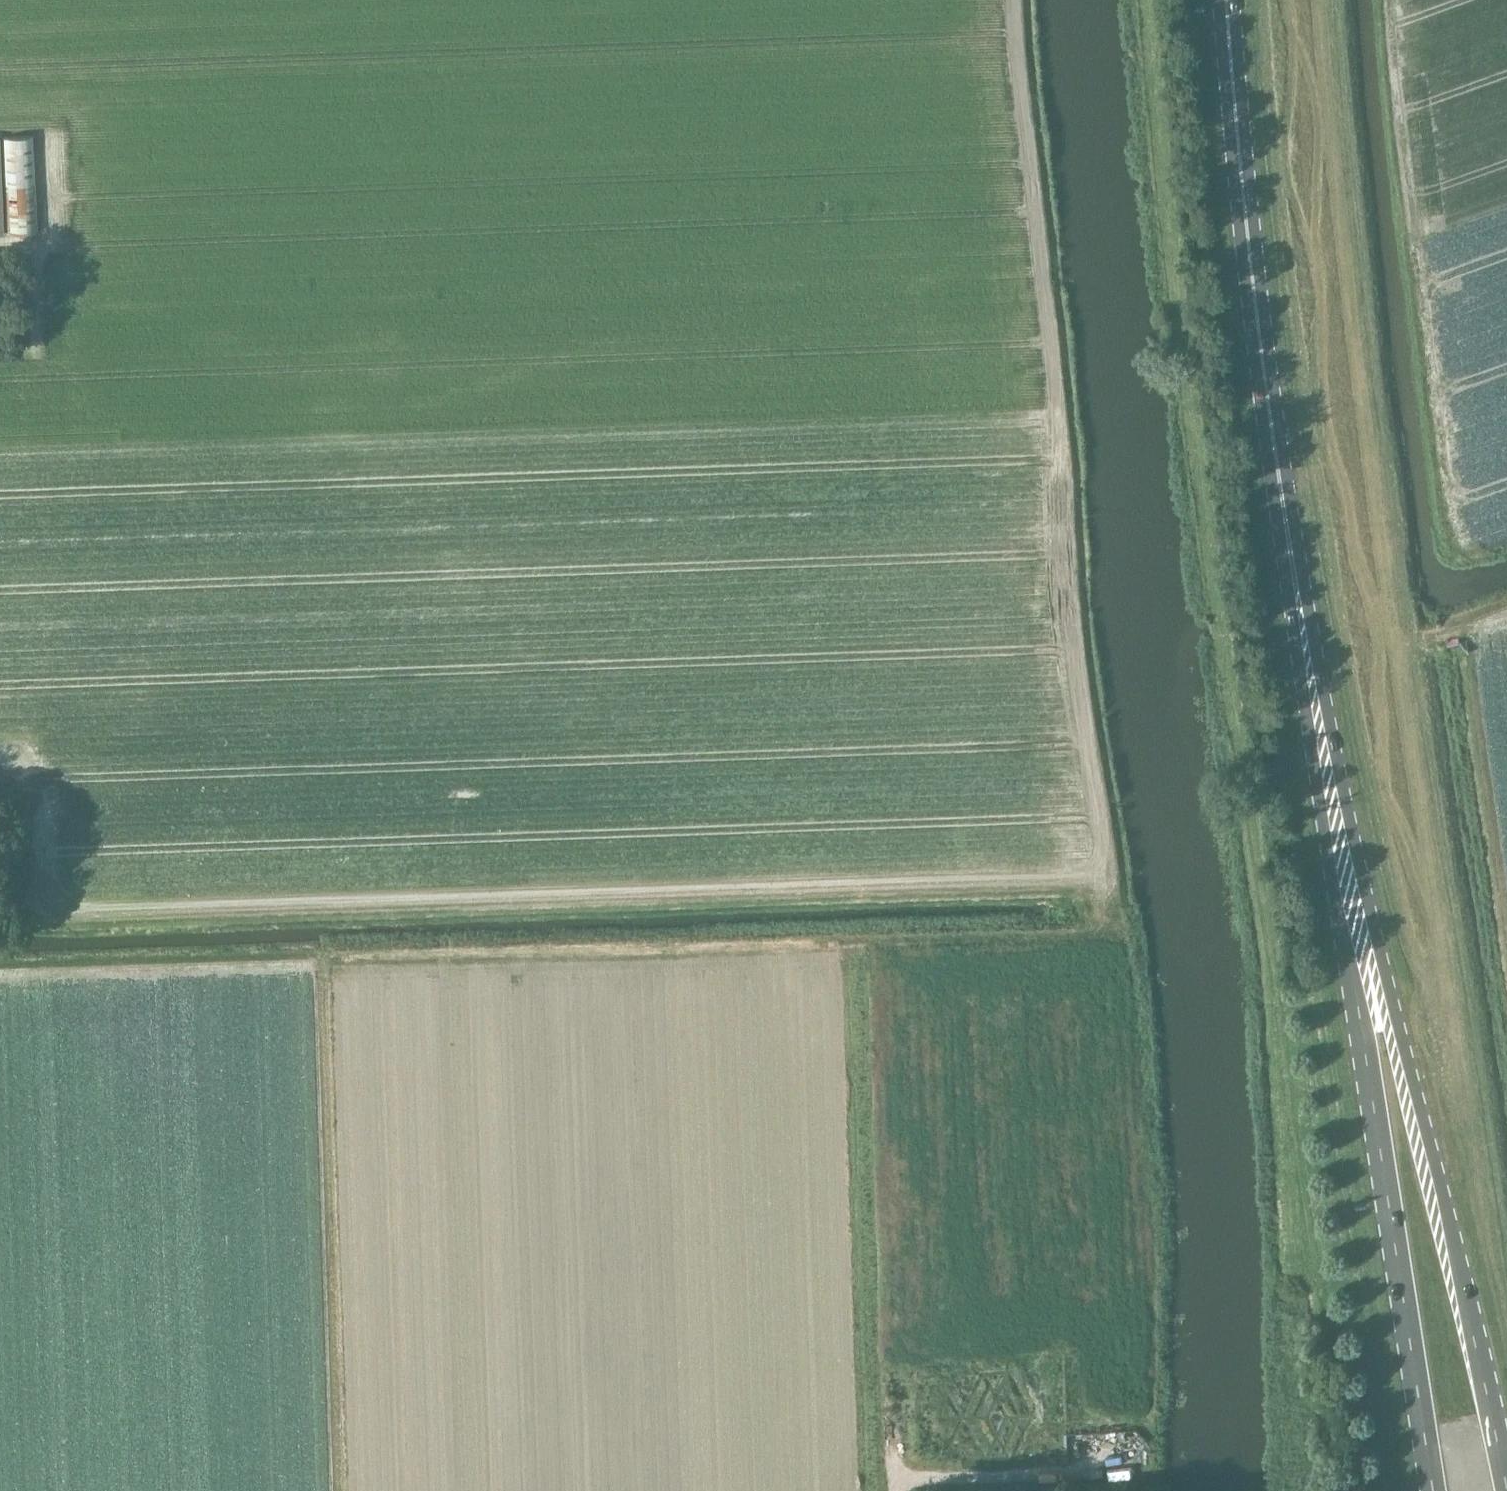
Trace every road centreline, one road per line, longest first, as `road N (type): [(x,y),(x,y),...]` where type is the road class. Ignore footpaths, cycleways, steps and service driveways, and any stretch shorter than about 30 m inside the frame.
road 1 (primary): [(1506,1486),(1306,643)]
road 2 (primary): [(1306,643),(1311,730),(1433,1490)]
road 3 (primary): [(1306,643),(1254,297),(1227,0)]

